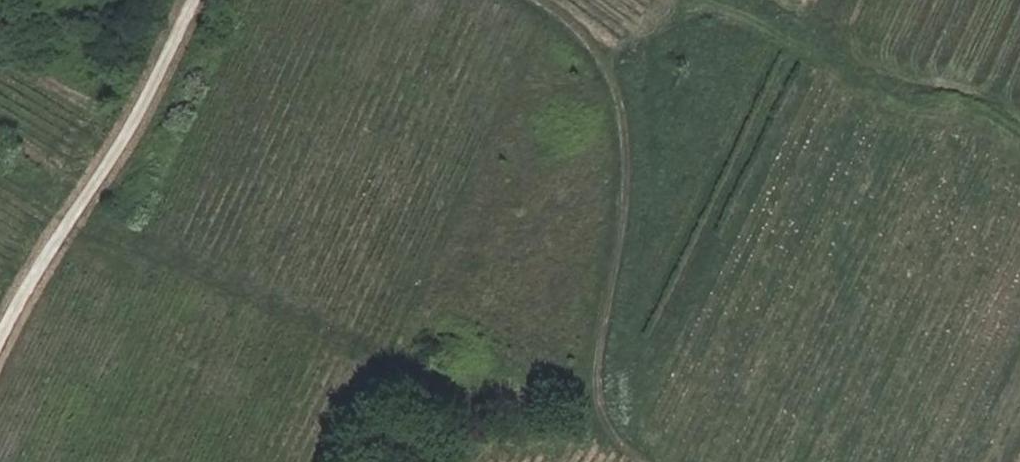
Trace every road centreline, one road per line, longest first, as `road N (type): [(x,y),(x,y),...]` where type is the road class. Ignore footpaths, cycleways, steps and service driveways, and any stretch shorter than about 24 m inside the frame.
road 1 (track): [(525,0),(590,45),(623,107),(629,200),(600,348),(618,442),(649,461)]
road 2 (track): [(0,333),(146,114),(198,0)]

